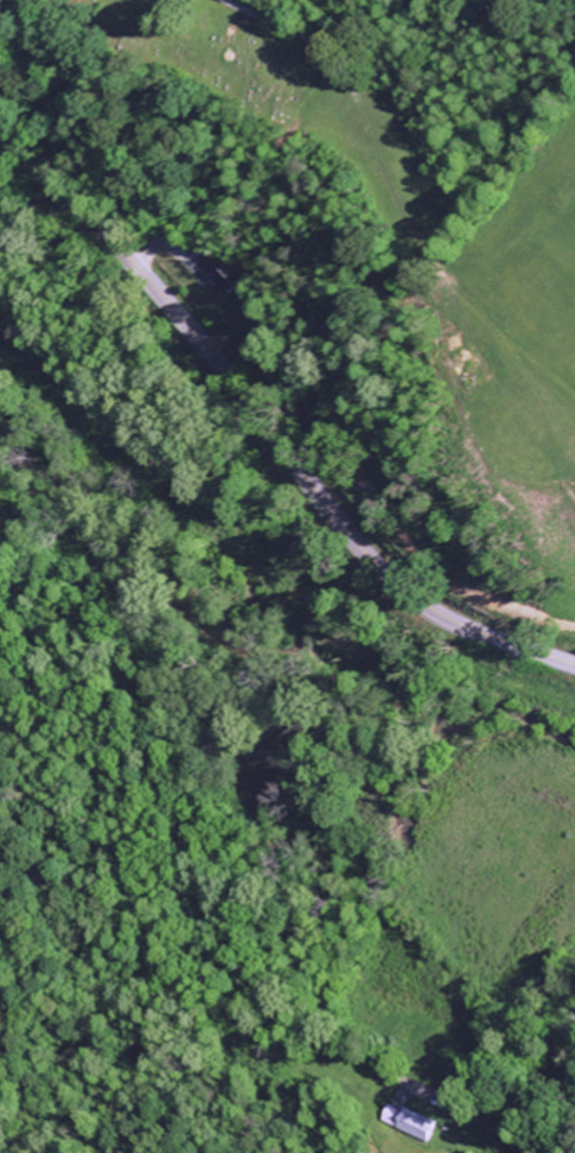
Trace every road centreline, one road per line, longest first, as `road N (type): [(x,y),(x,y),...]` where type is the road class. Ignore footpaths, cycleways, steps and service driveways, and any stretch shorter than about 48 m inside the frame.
road 1 (secondary): [(0,139),(198,324),(287,457),(392,575),(453,619),(574,664)]
road 2 (residential): [(110,236),(121,185),(91,145),(0,56)]
road 3 (residential): [(541,1152),(413,1090)]

